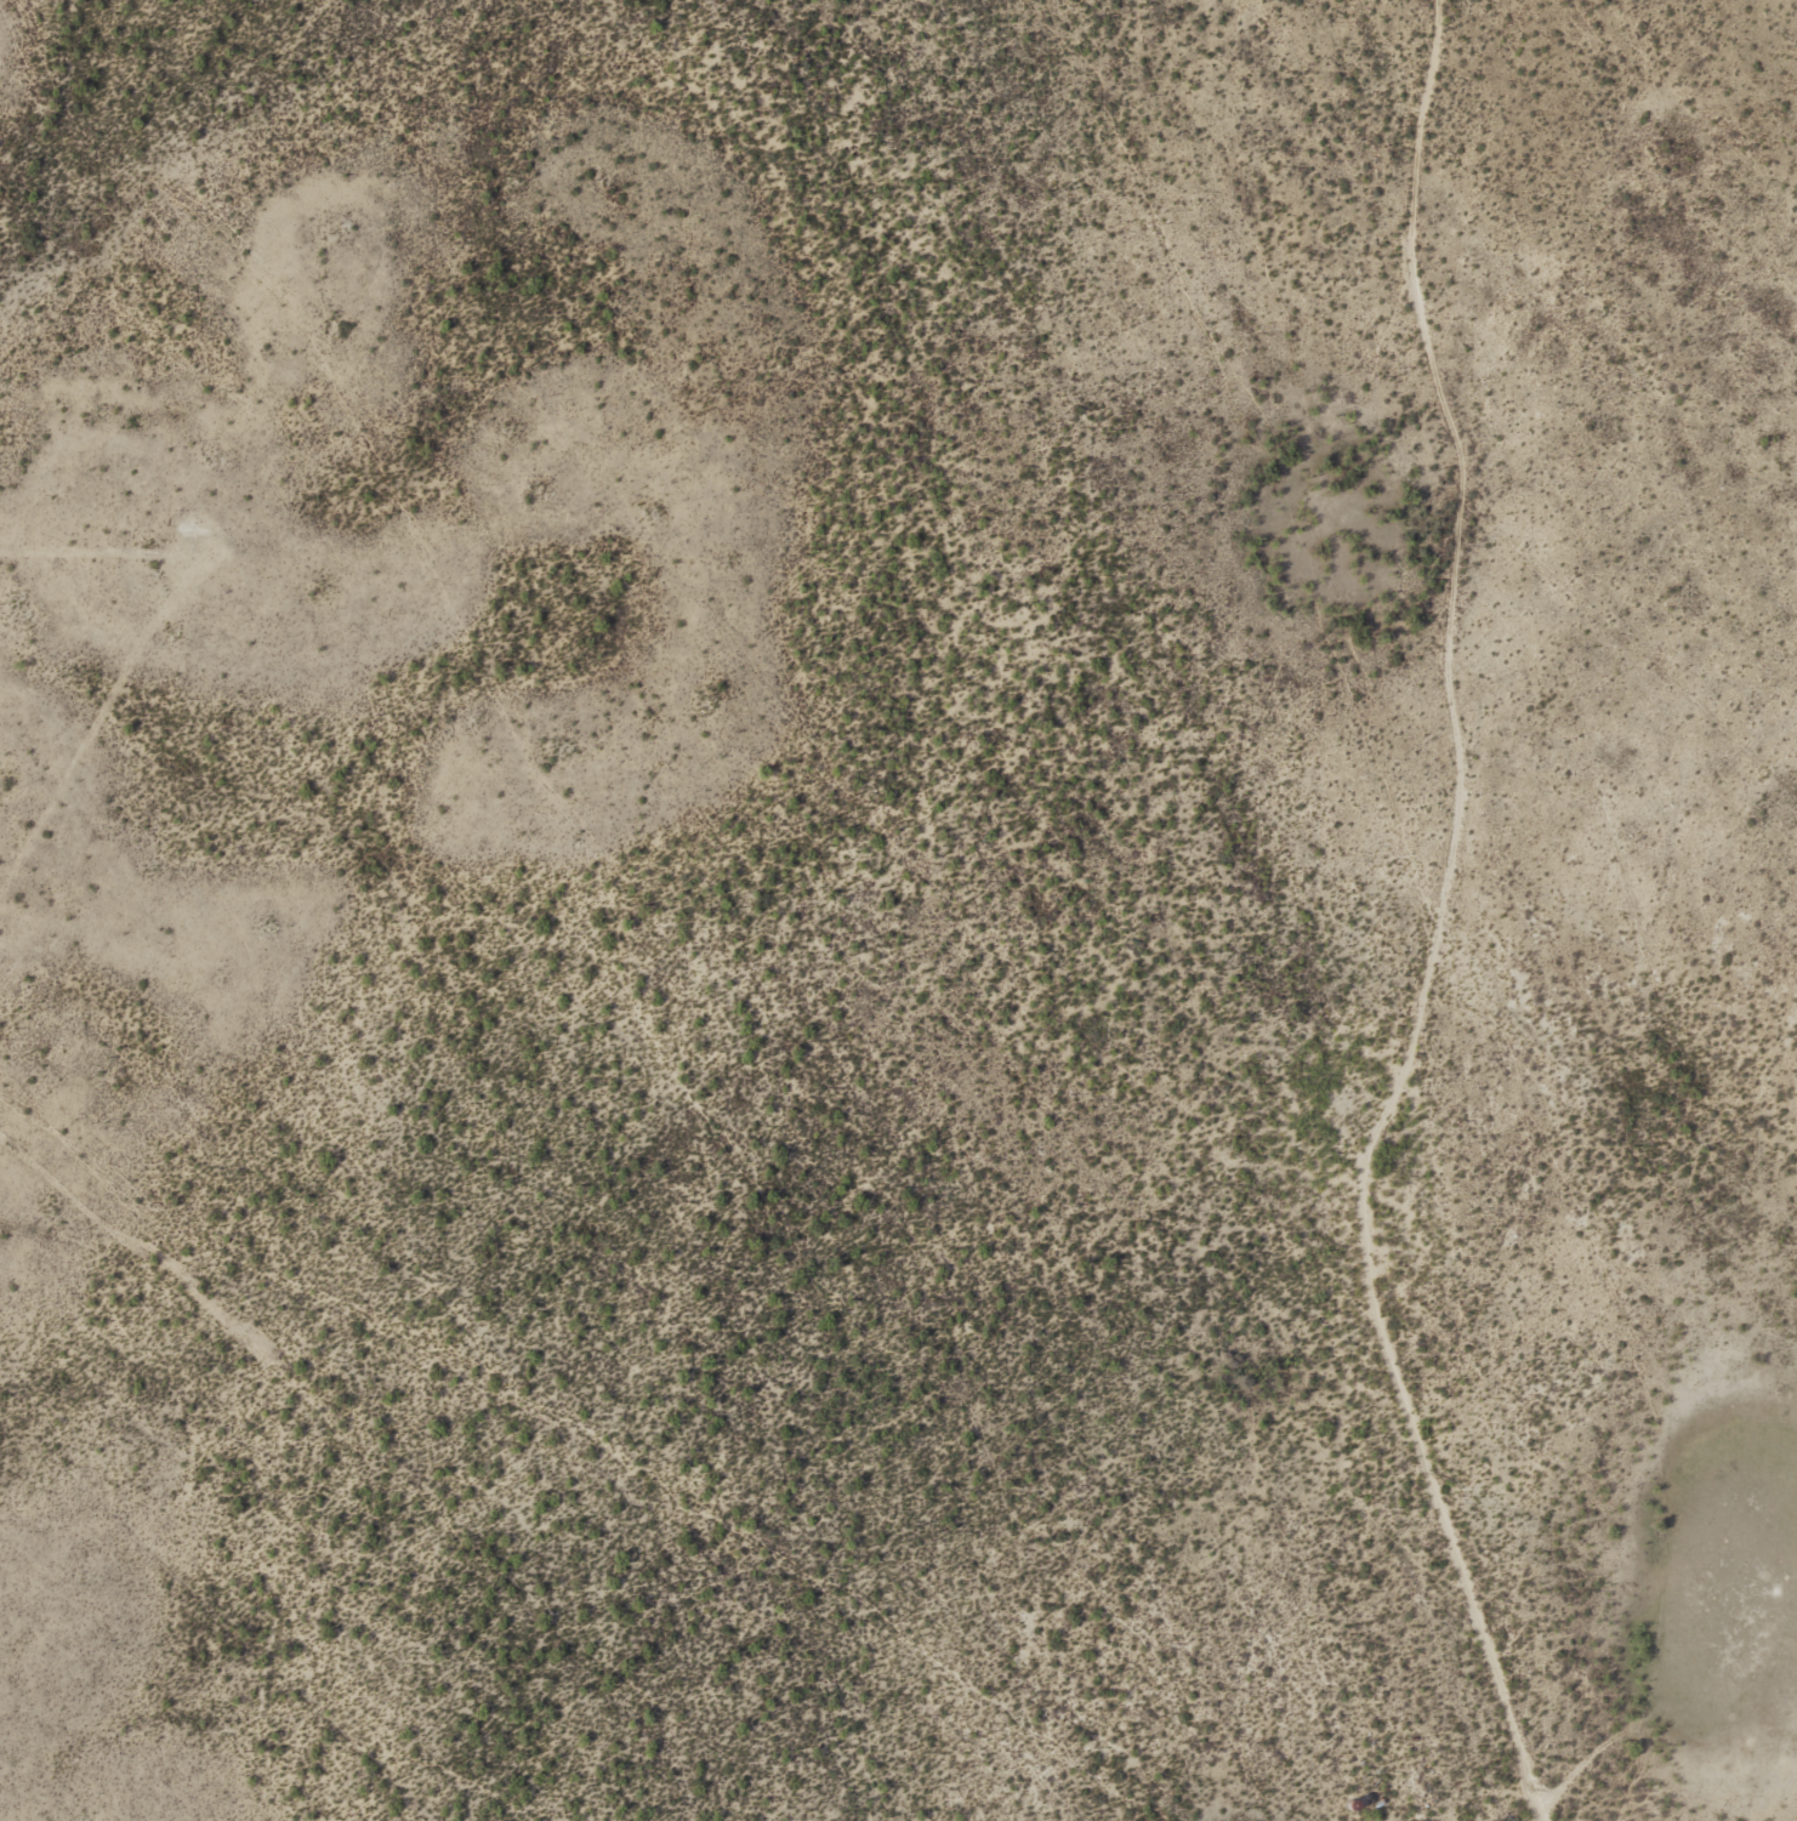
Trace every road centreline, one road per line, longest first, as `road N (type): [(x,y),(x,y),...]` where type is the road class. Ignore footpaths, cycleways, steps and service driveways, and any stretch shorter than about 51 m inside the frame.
road 1 (track): [(1376,1275),(1555,1820)]

